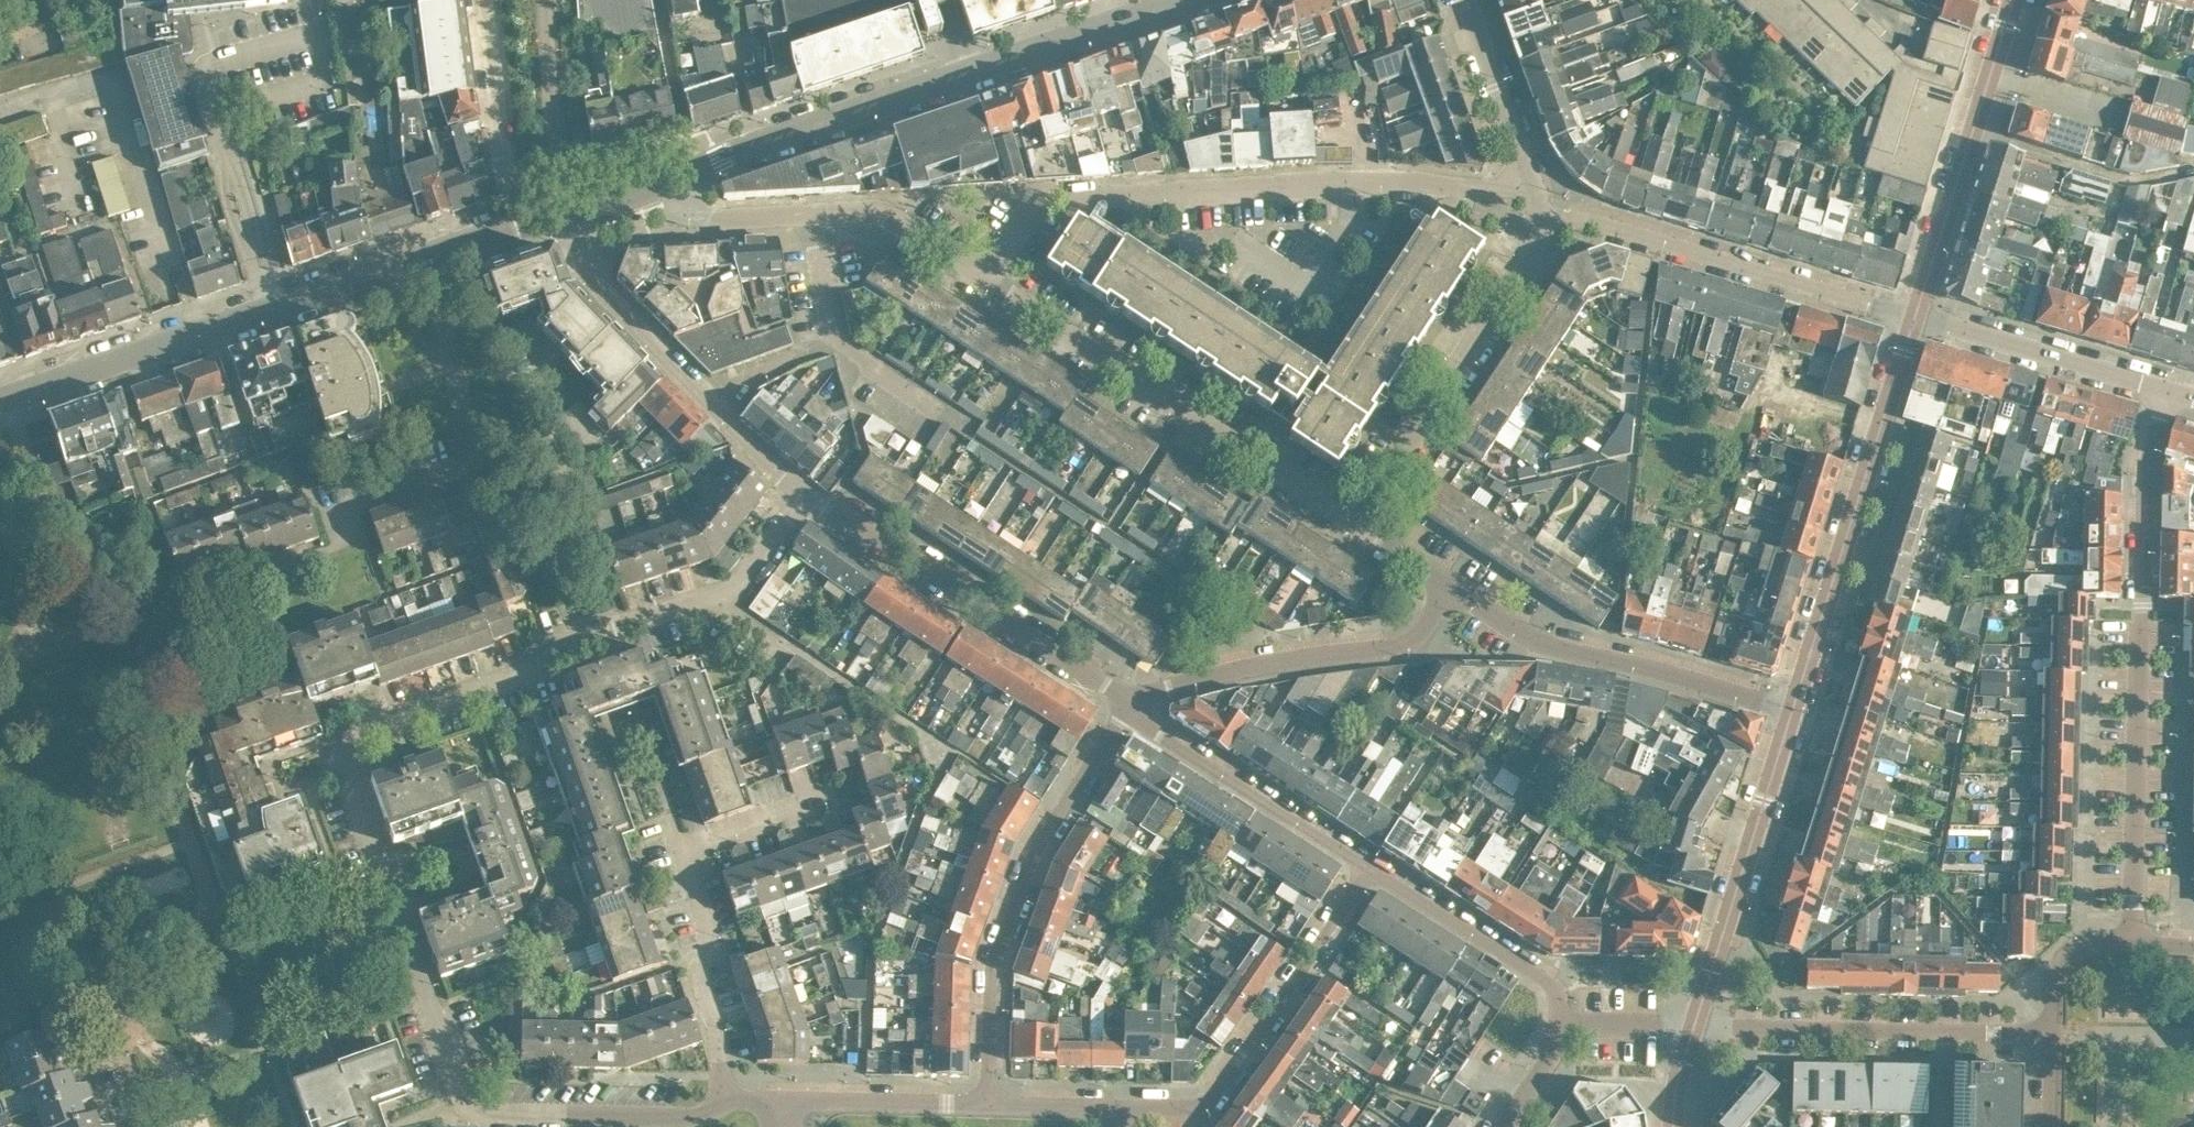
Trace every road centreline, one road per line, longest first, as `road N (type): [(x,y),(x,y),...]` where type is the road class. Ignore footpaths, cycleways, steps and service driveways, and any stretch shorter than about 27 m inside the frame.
road 1 (unclassified): [(462,1090),(346,759),(348,740),(364,726),(531,669),(547,651),(580,638),(736,588),(807,495)]
road 2 (unclassified): [(1534,193),(1412,181),(1031,200),(974,280)]
road 3 (residential): [(2134,944),(2146,487),(2168,390)]
road 4 (unclassified): [(1350,522),(974,280)]
road 5 (tertiary): [(0,399),(418,258)]
road 6 (unclassified): [(1132,708),(1034,851),(991,968),(987,1105)]
road 7 (unclassified): [(1917,313),(1793,710)]
road 8 (unclassified): [(807,495),(865,525),(1132,708)]
road 9 (unclassified): [(559,210),(579,268),(738,437),(807,495)]
road 10 (unclassified): [(1350,522),(1560,212)]
road 11 (residential): [(1917,313),(1560,212)]
road 12 (unclassified): [(1121,1111),(1206,1107),(1365,871)]
road 13 (unclassified): [(1793,710),(1691,678),(1551,648),(1453,586)]
road 14 (unclassified): [(1453,586),(1425,635),(1407,648),(1238,671),(1164,689),(1132,708)]
road 15 (unclassified): [(974,280),(943,238),(902,212),(710,217),(655,178)]
road 16 (unclassified): [(326,514),(460,465),(466,443),(455,370),(418,258)]
road 17 (residential): [(2053,1032),(1696,1027)]
road 18 (unclassified): [(1793,710),(1696,1027)]
road 19 (tertiary): [(655,178),(968,72)]
road 20 (unclassified): [(2014,0),(1917,313)]
road 21 (unclassified): [(1132,708),(1365,871)]
road 22 (unclassified): [(462,1090),(487,1113),(704,1118),(725,1098)]
road 23 (unclassified): [(1917,313),(2168,390)]
road 24 (residential): [(725,1098),(726,1062),(699,975),(711,943),(678,850)]
road 25 (unclassified): [(1365,871),(1546,981),(1562,1025)]
road 26 (unclassified): [(483,0),(498,125),(525,222)]
road 27 (tertiary): [(968,72),(1172,0)]
road 28 (unclassified): [(772,1101),(987,1105)]
road 29 (unclassified): [(1534,193),(1466,0)]
road 30 (residential): [(678,850),(845,791)]
road 31 (residential): [(2134,944),(2091,944),(2067,955),(2056,978),(2053,1032)]
road 32 (unclassified): [(987,1105),(1121,1111)]
road 33 (residential): [(1696,1027),(1562,1025)]
road 34 (unclassified): [(1453,586),(1350,522)]

